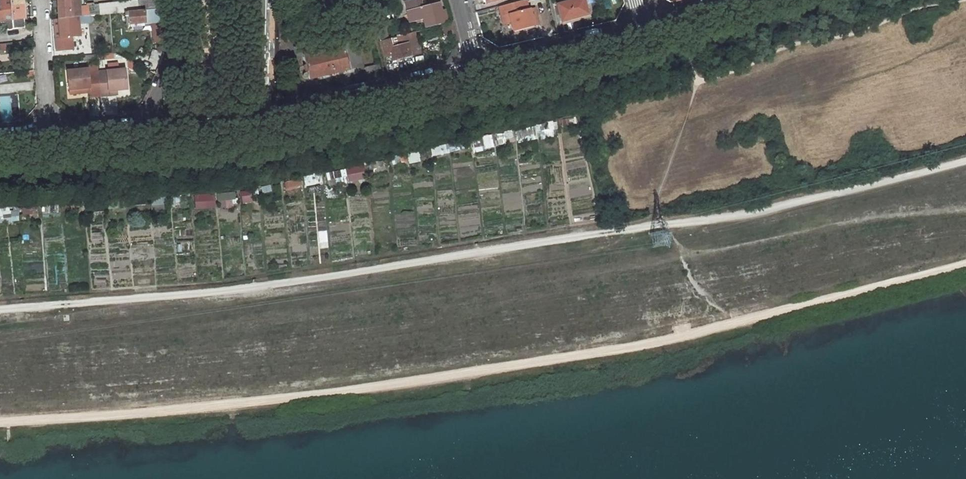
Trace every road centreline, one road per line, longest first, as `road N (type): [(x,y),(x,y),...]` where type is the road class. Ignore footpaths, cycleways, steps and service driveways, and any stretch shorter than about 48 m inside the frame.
road 1 (unclassified): [(266,118),(478,72)]
road 2 (unclassified): [(478,72),(645,32)]
road 3 (unclassified): [(49,138),(37,0)]
road 4 (residential): [(163,0),(172,66),(143,130)]
road 5 (unclassified): [(143,130),(266,118)]

